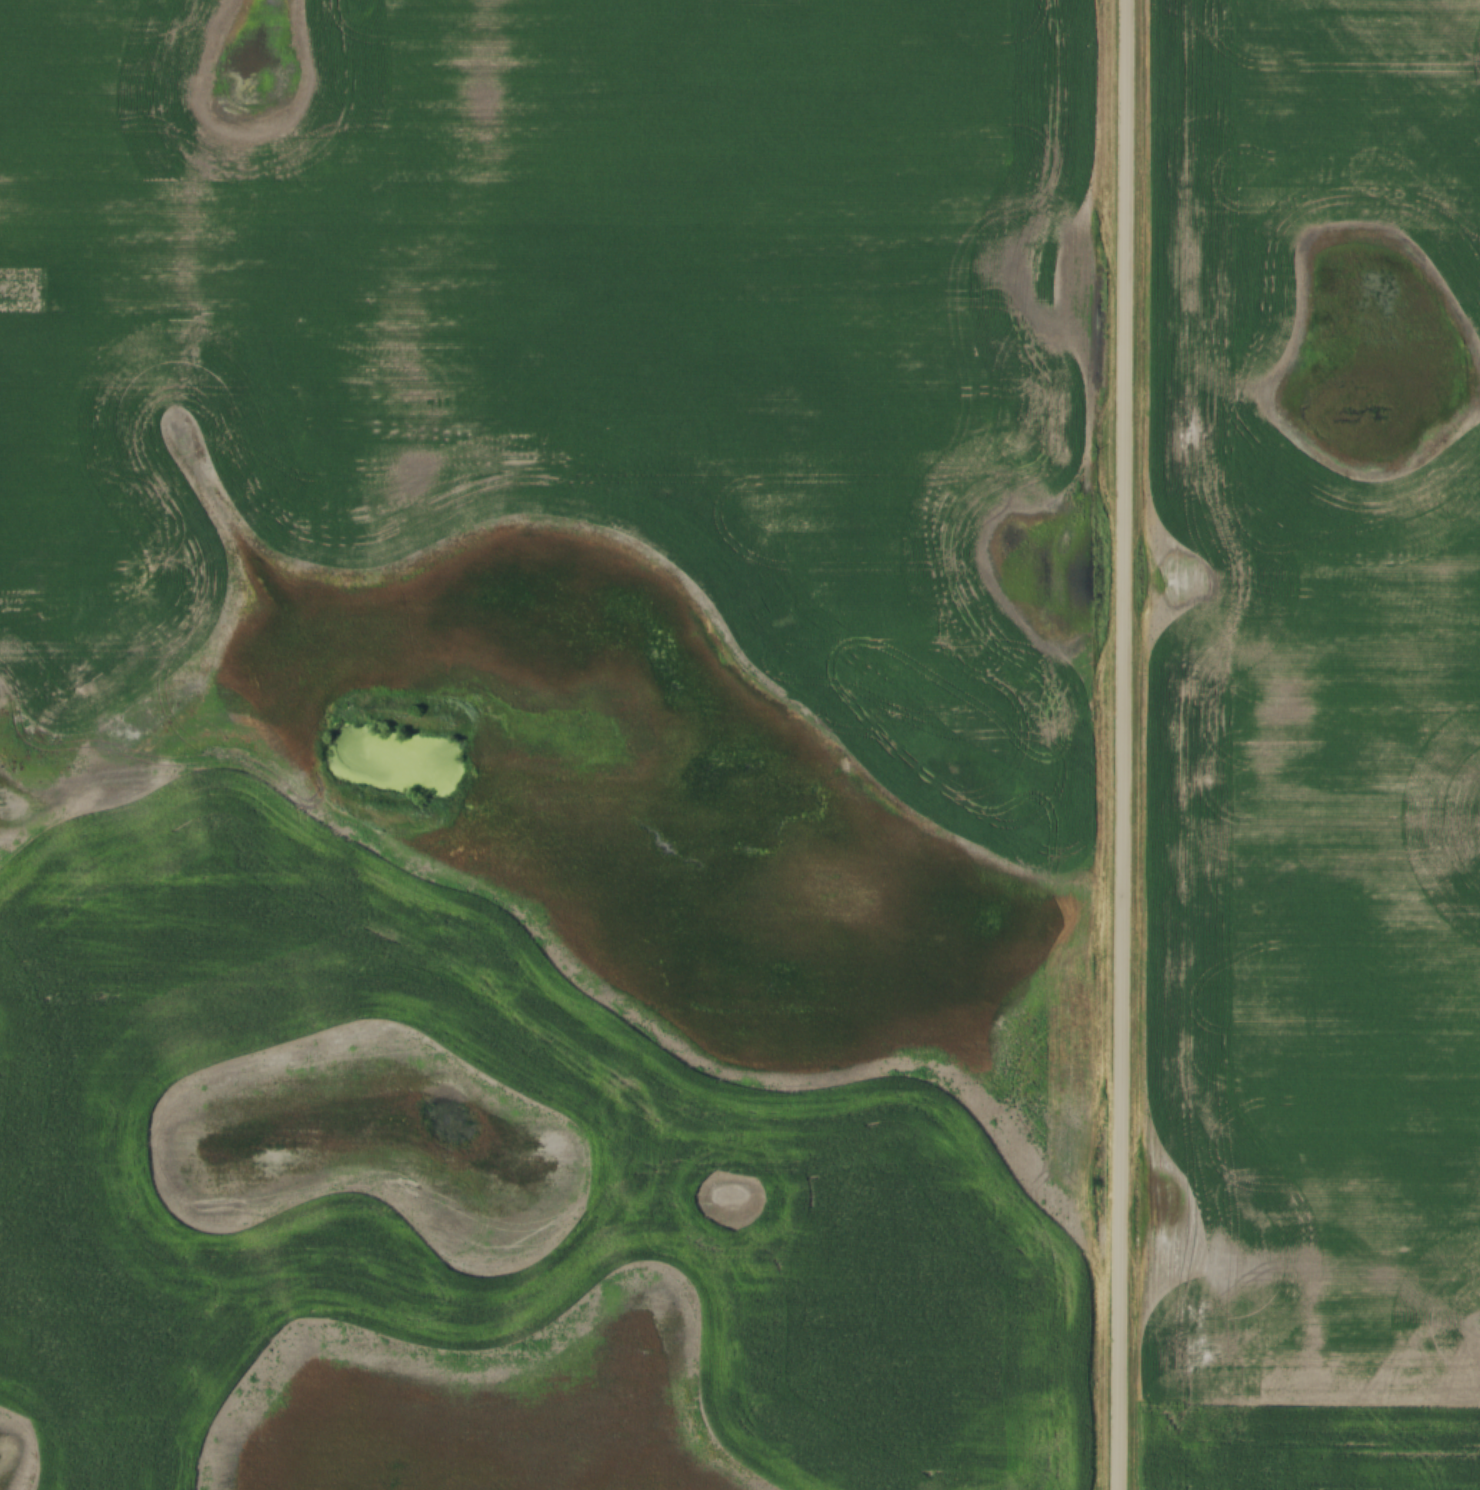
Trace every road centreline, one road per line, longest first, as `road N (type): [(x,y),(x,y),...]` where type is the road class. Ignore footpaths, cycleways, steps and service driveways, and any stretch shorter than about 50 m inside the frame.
road 1 (residential): [(1120,1489),(1126,0)]

